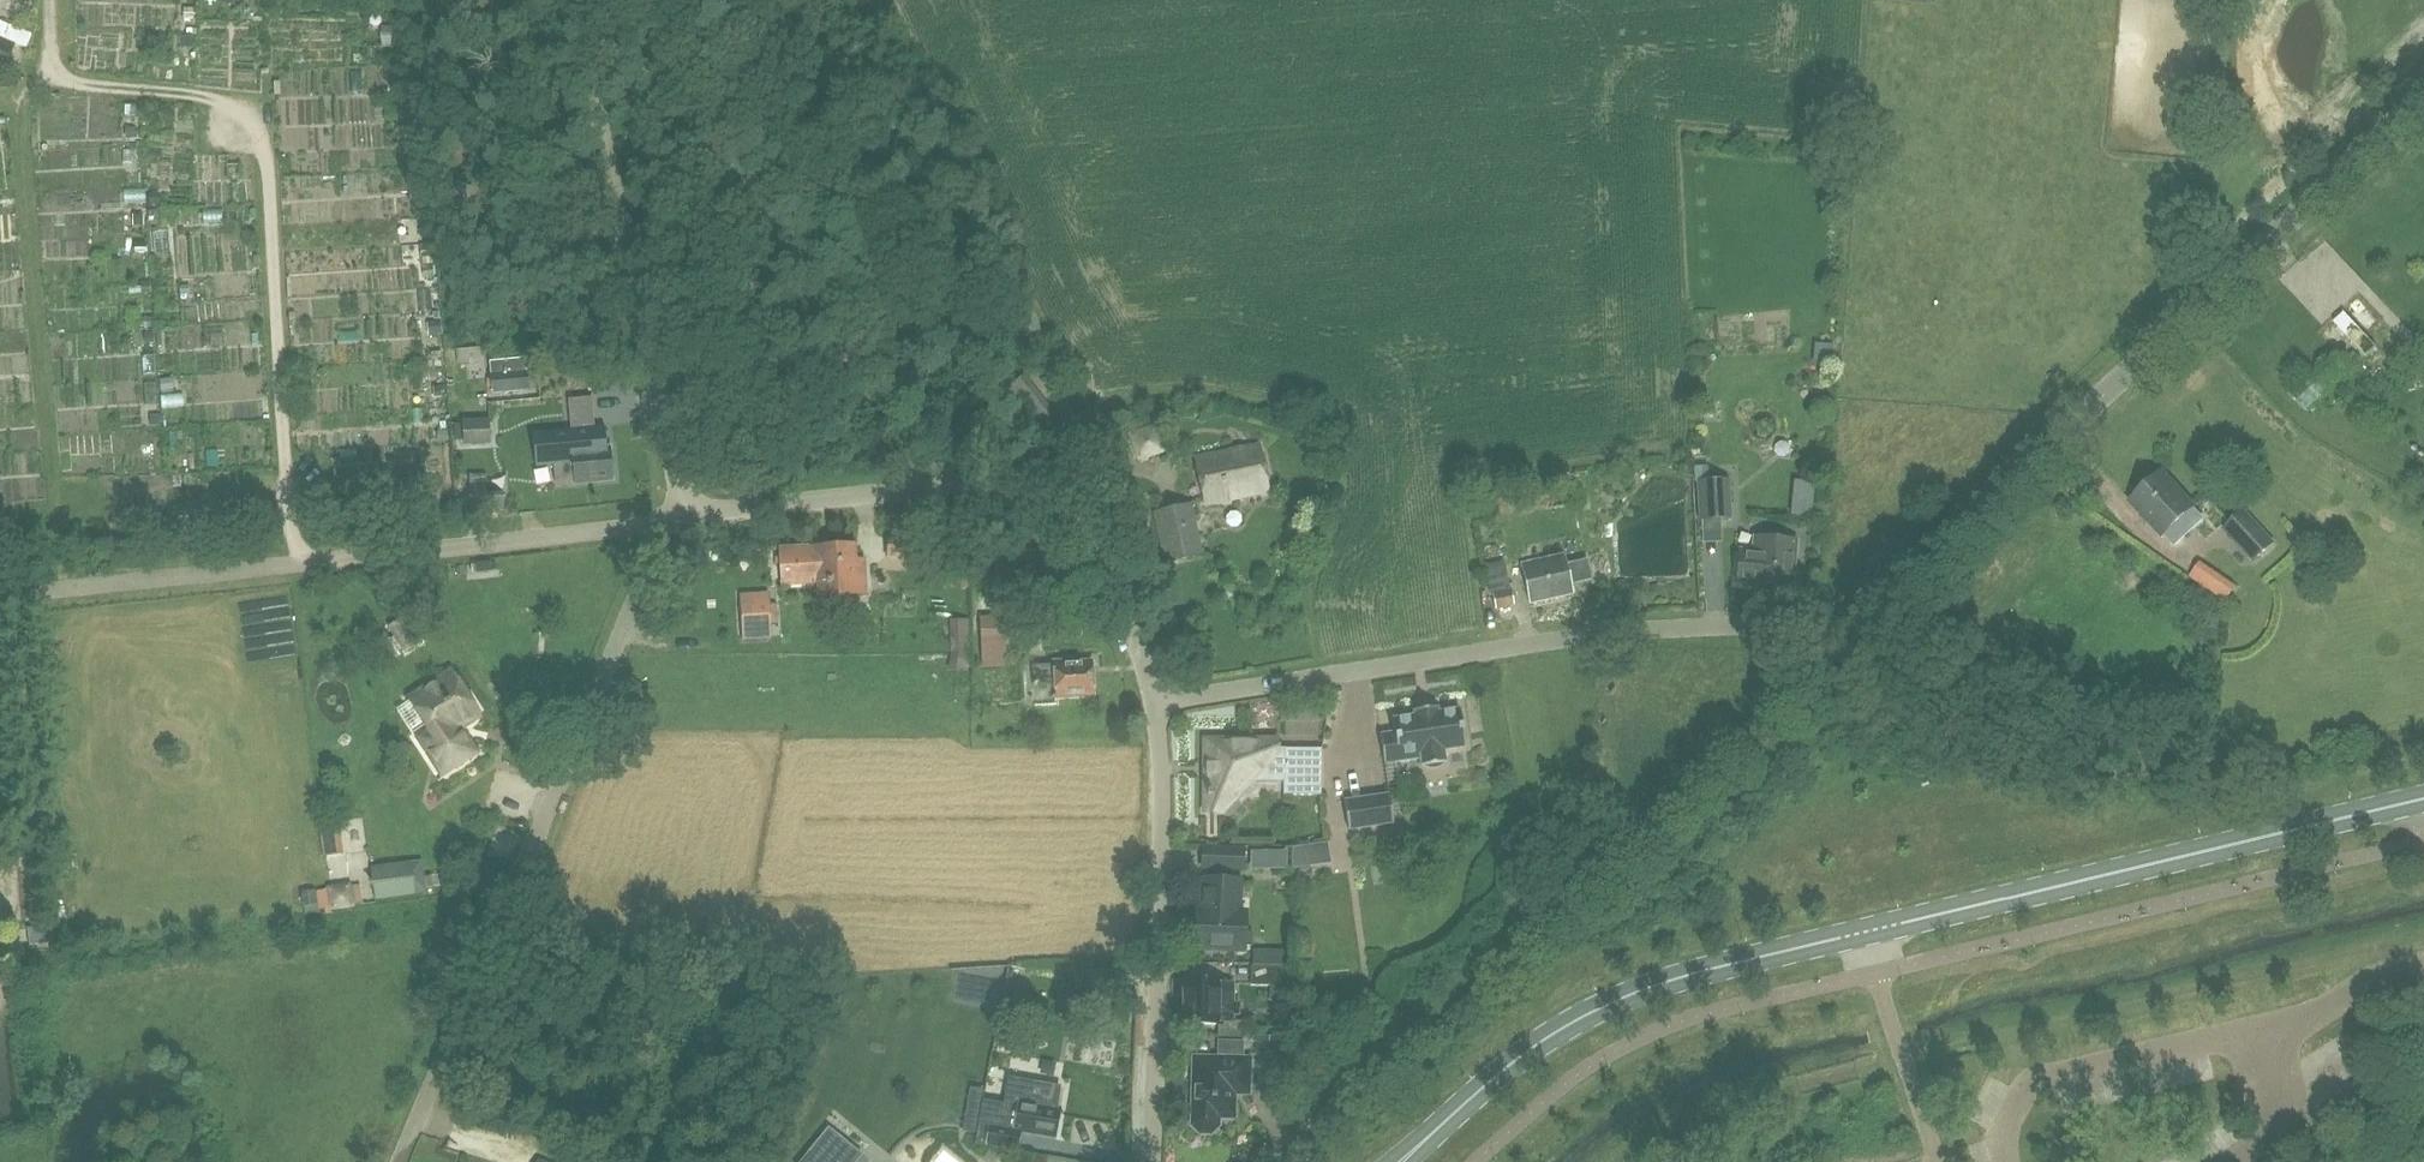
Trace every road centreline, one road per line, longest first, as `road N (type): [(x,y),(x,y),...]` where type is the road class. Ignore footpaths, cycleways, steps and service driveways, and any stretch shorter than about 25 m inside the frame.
road 1 (residential): [(1156,703),(1586,636),(1855,627),(2423,93)]
road 2 (tertiary): [(1402,1161),(1529,1050),(1638,991),(2423,799)]
road 3 (residential): [(400,1161),(668,524)]
road 4 (track): [(309,563),(293,533),(268,166),(256,125),(218,101),(52,73)]
road 5 (residential): [(19,595),(668,524)]
road 6 (residential): [(1156,703),(1099,543),(1073,504),(1046,484),(1011,479),(730,511),(693,506)]
road 7 (residential): [(693,506),(680,487),(661,406),(575,0)]
road 8 (track): [(68,590),(18,105)]
road 9 (residential): [(1152,1161),(1162,799),(1156,703)]
road 10 (residential): [(1408,1035),(1272,1161)]

